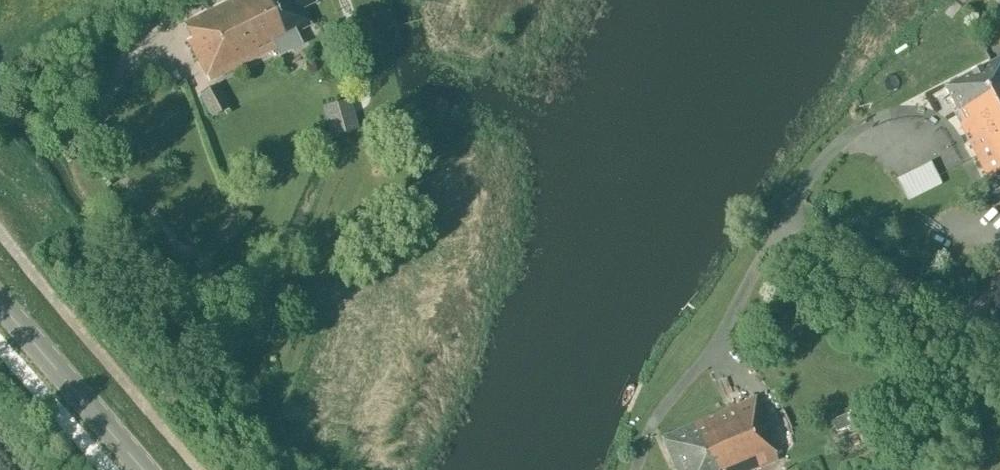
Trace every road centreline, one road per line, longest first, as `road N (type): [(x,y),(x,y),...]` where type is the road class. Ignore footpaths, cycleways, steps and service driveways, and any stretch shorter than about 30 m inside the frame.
road 1 (unclassified): [(999,346),(783,228)]
road 2 (tertiary): [(143,469),(0,304)]

